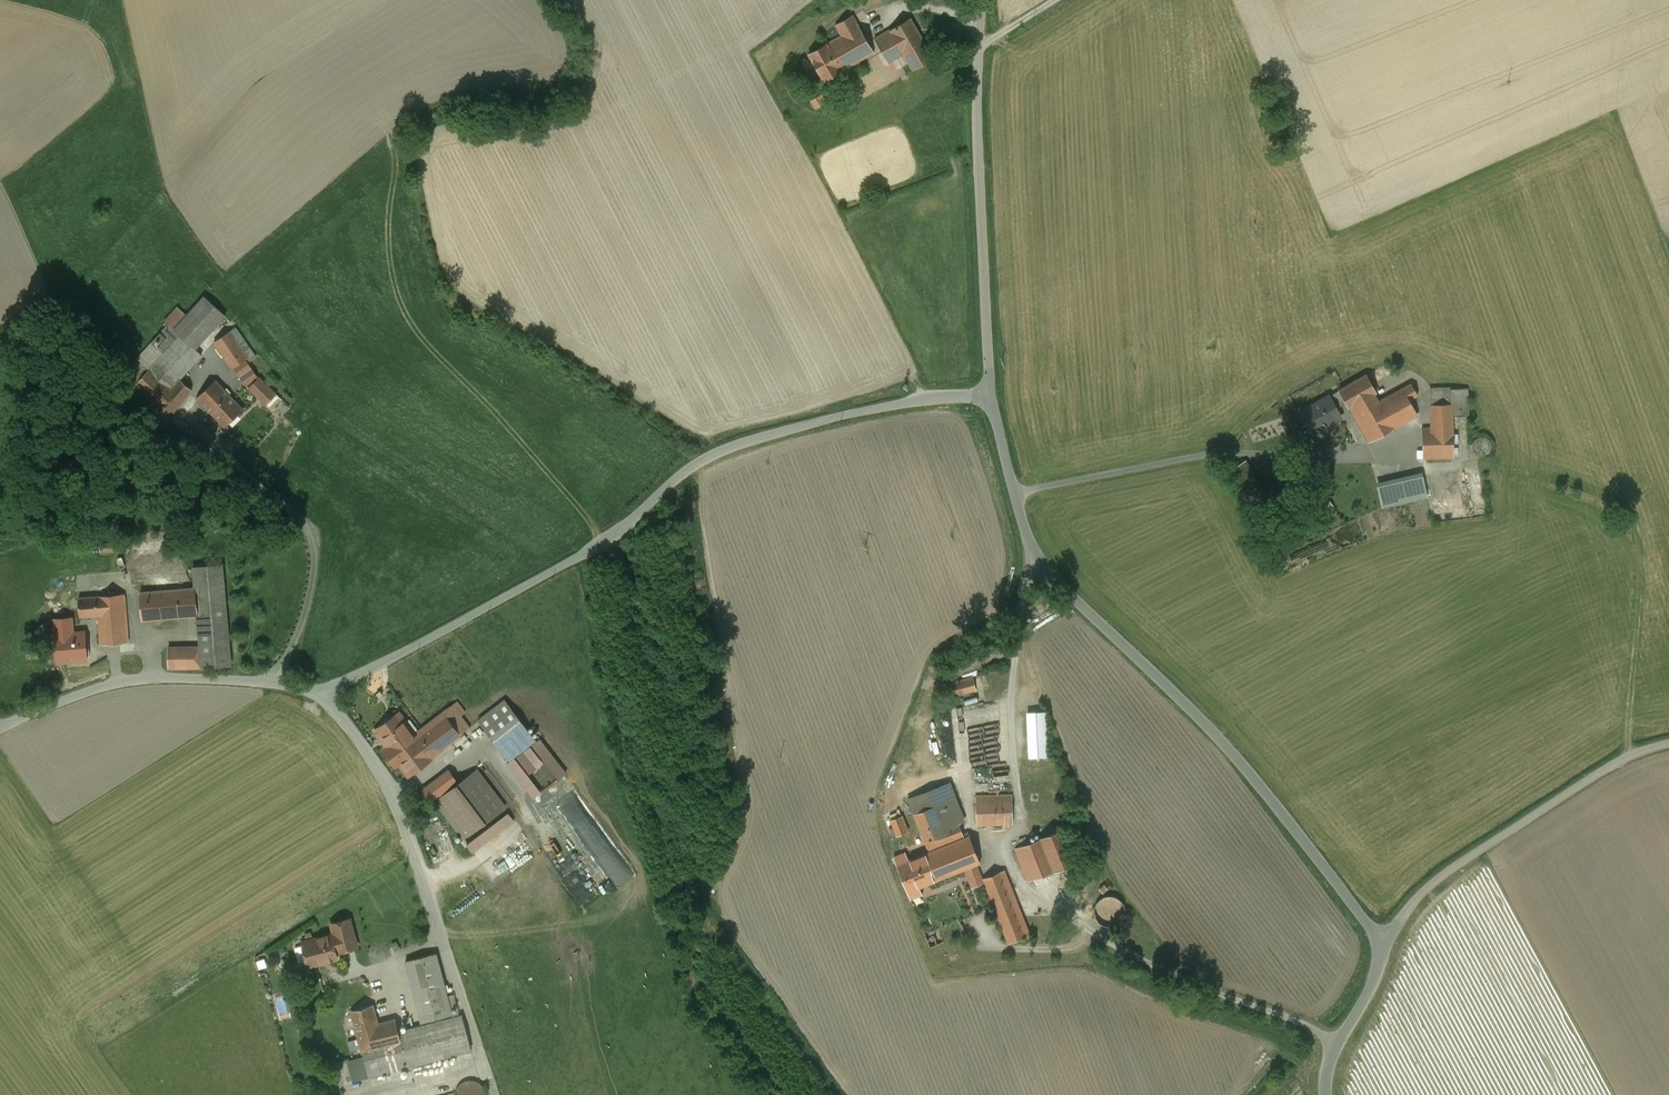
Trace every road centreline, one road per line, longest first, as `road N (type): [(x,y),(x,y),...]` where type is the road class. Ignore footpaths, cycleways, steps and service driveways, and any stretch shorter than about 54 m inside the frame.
road 1 (unclassified): [(0,727),(108,685),(152,678),(275,682),(324,694),(605,542),(691,465),(795,427),(991,392)]
road 2 (unclassified): [(991,392),(1035,552),(1242,763),(1386,949)]
road 3 (track): [(1632,754),(1632,539),(1619,520),(1582,502),(1473,470)]
road 4 (unclassified): [(980,0),(991,392)]
road 5 (unclassified): [(1668,746),(1632,754),(1457,865),(1405,911),(1386,949)]
road 6 (unclassified): [(1386,949),(1329,1064),(1325,1094)]

